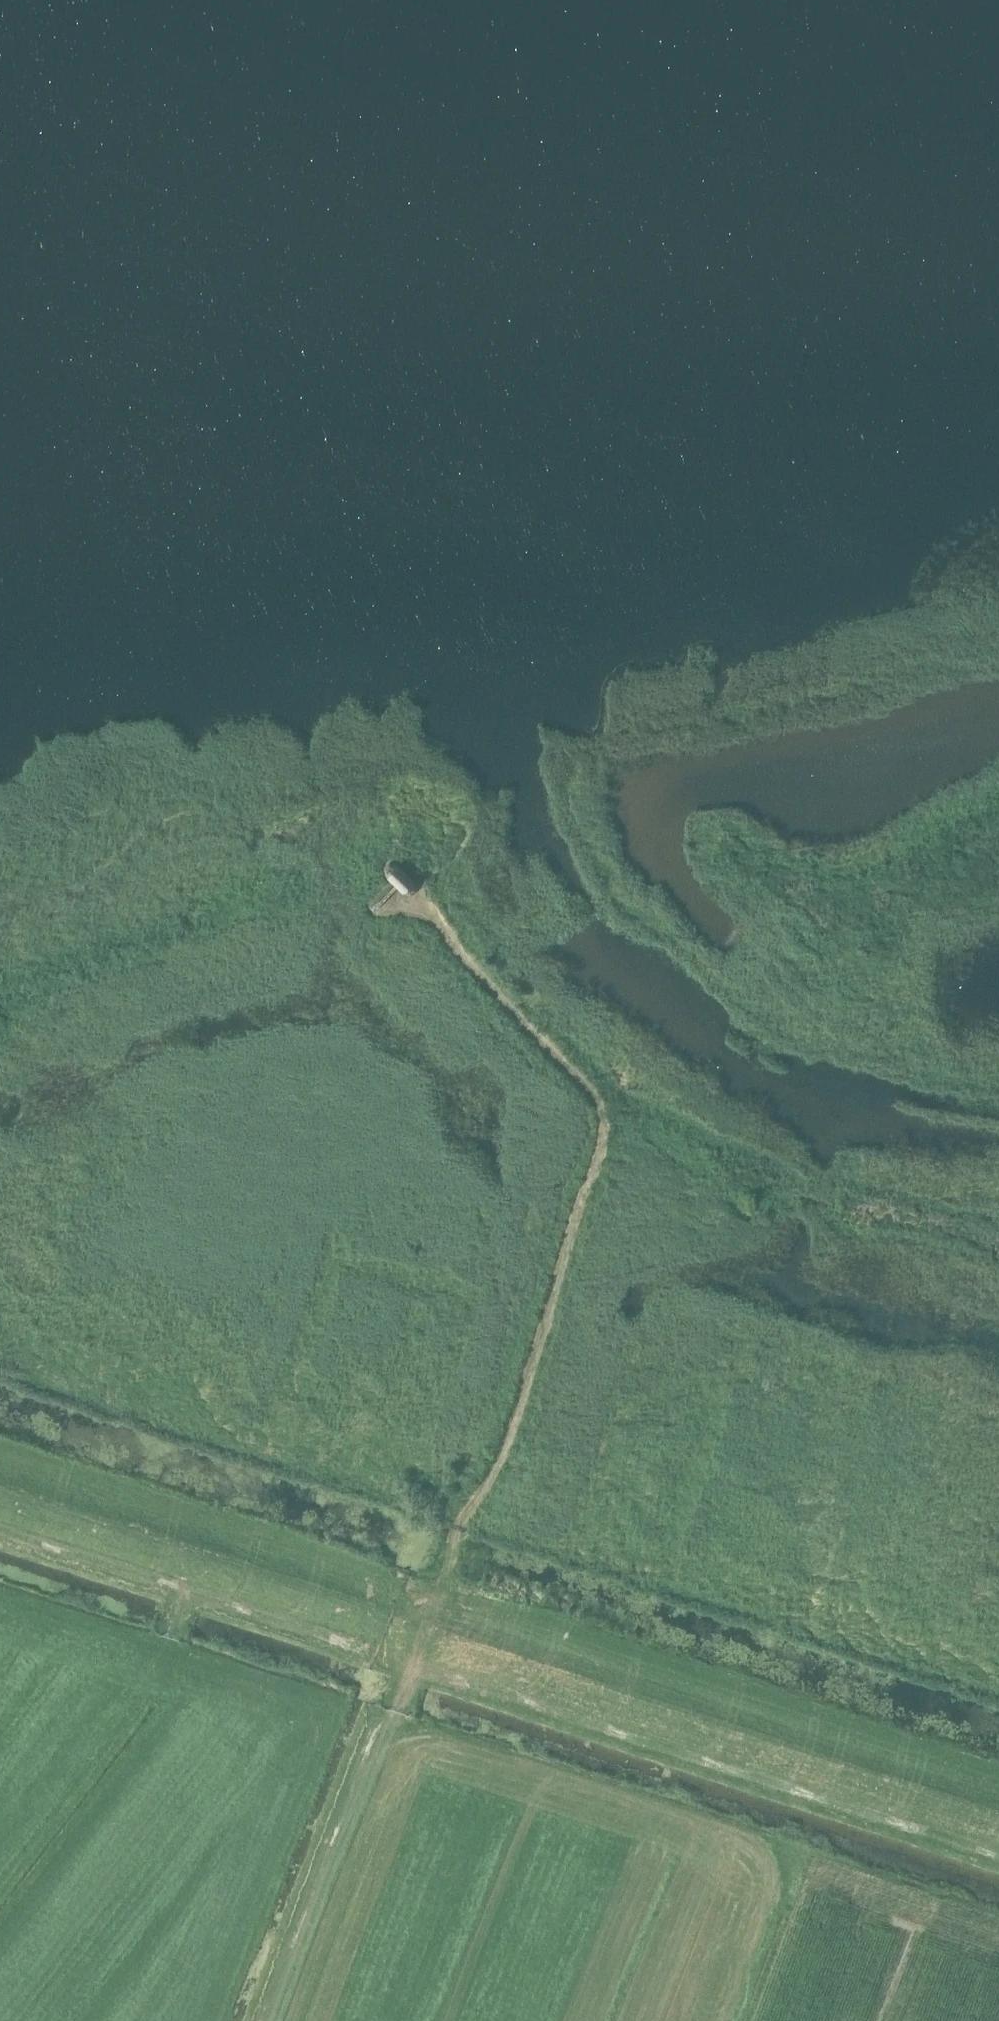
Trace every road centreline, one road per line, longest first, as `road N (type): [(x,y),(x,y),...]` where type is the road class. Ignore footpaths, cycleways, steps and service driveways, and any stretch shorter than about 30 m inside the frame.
road 1 (track): [(271,2020),(506,1419),(605,1111)]
road 2 (track): [(0,1003),(331,865),(383,851),(419,868),(432,921),(503,1008),(587,1082),(605,1111)]
road 3 (track): [(605,1111),(782,1193),(998,1244)]
road 4 (track): [(998,834),(918,872),(821,892),(784,886),(714,846)]

